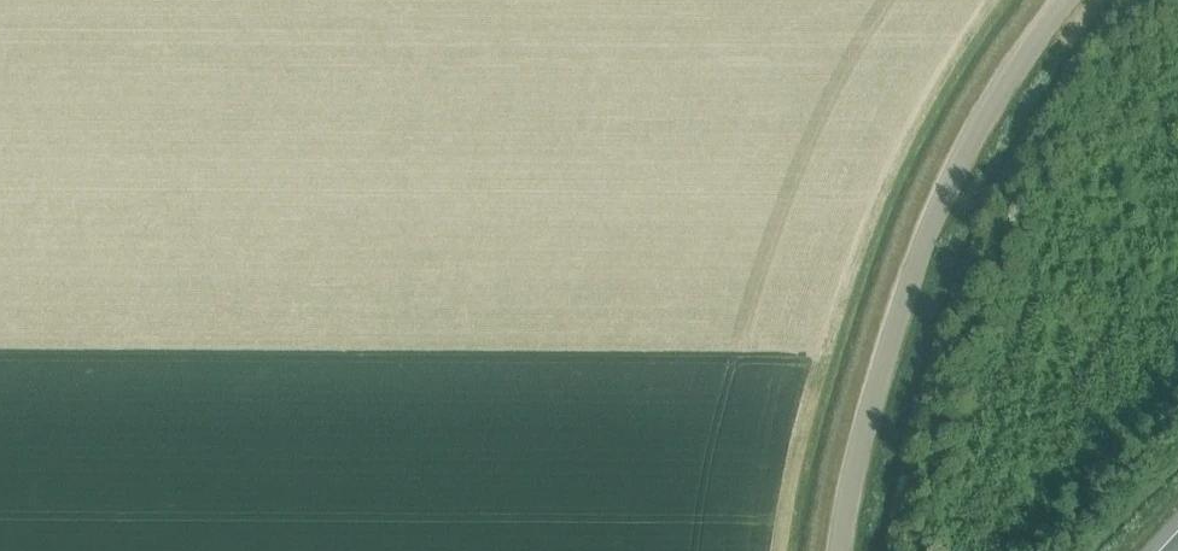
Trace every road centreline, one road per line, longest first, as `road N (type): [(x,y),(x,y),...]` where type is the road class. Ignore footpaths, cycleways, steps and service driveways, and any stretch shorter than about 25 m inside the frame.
road 1 (unclassified): [(841,550),(872,402),(937,211),(999,92),(1064,0)]

